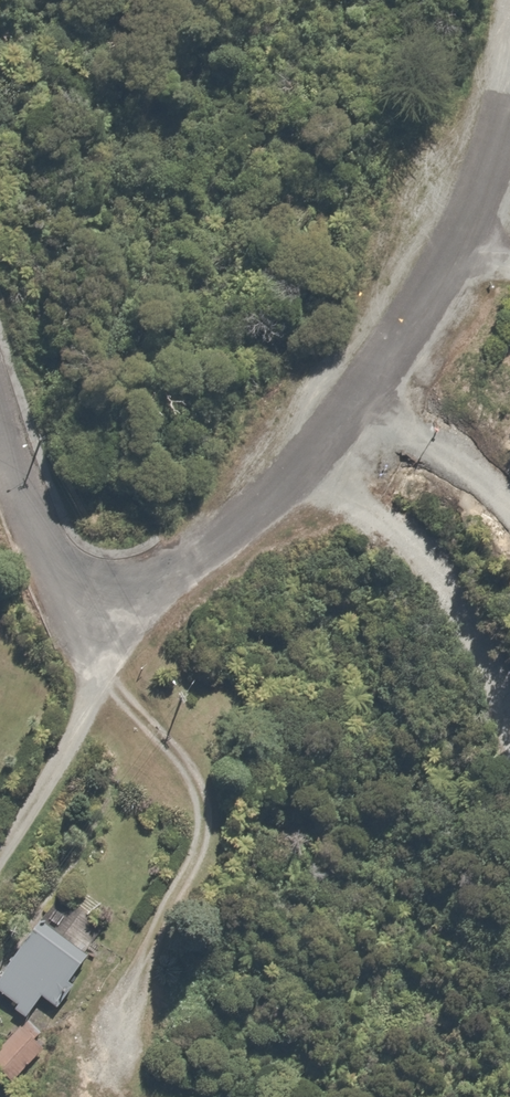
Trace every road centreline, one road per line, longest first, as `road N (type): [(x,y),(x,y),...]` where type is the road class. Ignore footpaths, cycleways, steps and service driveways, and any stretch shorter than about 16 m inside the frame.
road 1 (residential): [(509,107),(473,215),(362,397),(228,539),(143,596),(114,600)]
road 2 (residential): [(0,865),(67,765),(96,697),(114,600)]
road 3 (residential): [(114,600),(82,588),(61,561),(0,401)]

